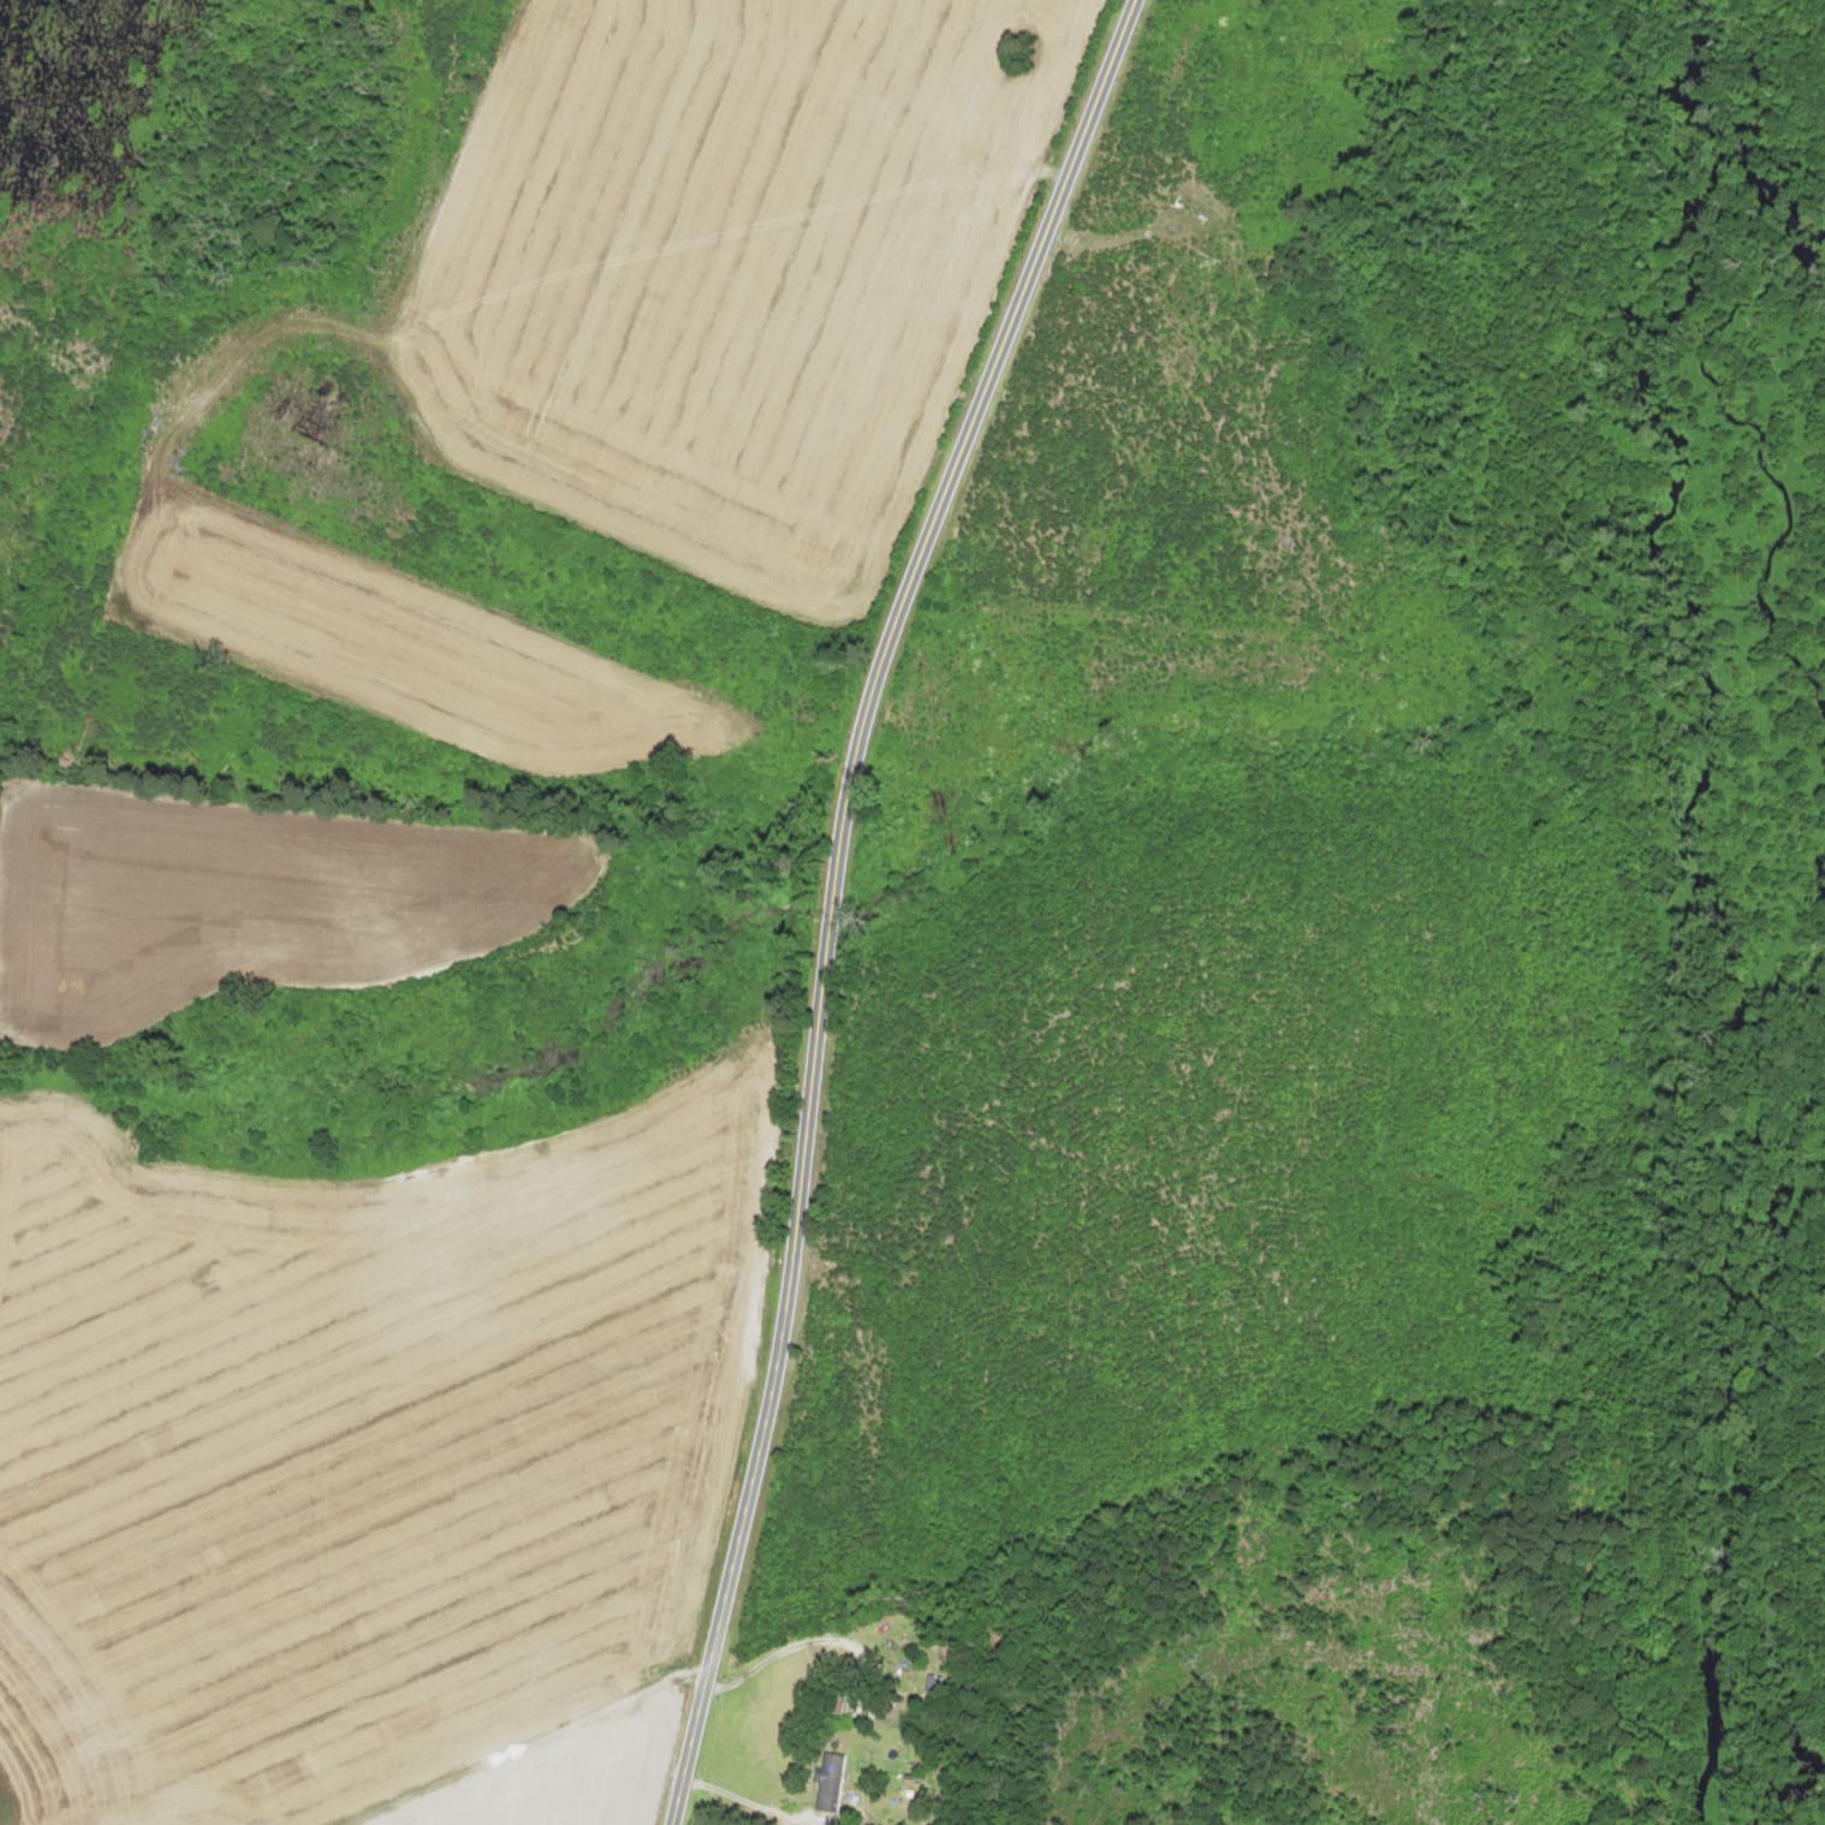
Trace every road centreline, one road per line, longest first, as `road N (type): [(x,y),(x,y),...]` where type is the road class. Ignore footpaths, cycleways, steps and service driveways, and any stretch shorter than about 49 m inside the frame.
road 1 (residential): [(696,1824),(819,1256),(830,943),(855,750),(884,653),(1148,0)]
road 2 (residential): [(884,653),(1339,655)]

